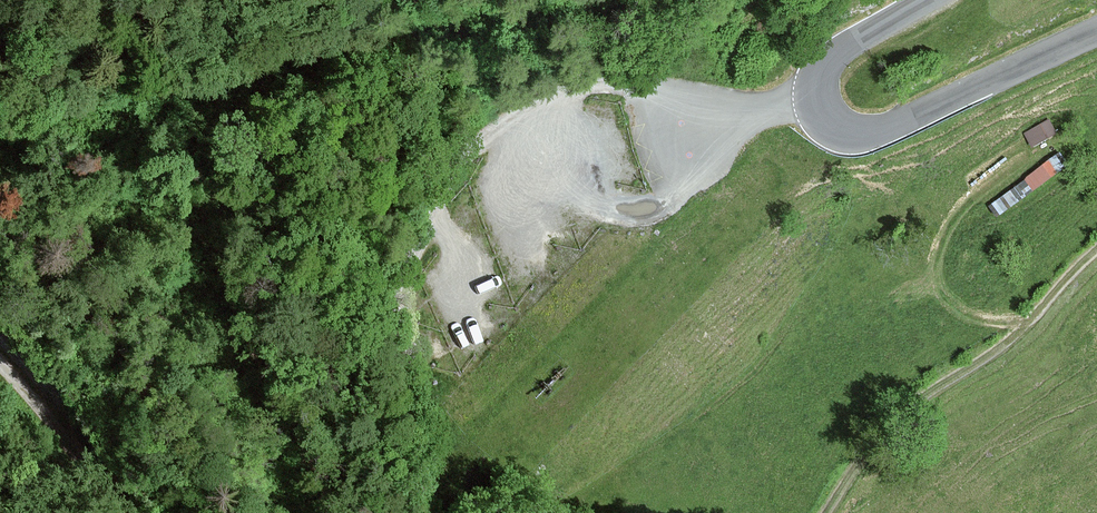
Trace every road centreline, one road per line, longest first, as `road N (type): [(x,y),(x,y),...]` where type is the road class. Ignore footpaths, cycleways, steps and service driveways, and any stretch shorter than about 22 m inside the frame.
road 1 (track): [(819,103),(725,99),(642,83),(587,85),(530,103),(466,156),(424,220),(411,264),(423,512)]
road 2 (tertiary): [(1096,35),(897,128),(859,131),(827,119),(820,80),(832,64),(934,0)]
road 3 (track): [(1096,251),(848,469),(816,512)]
road 4 (track): [(117,512),(0,366)]

